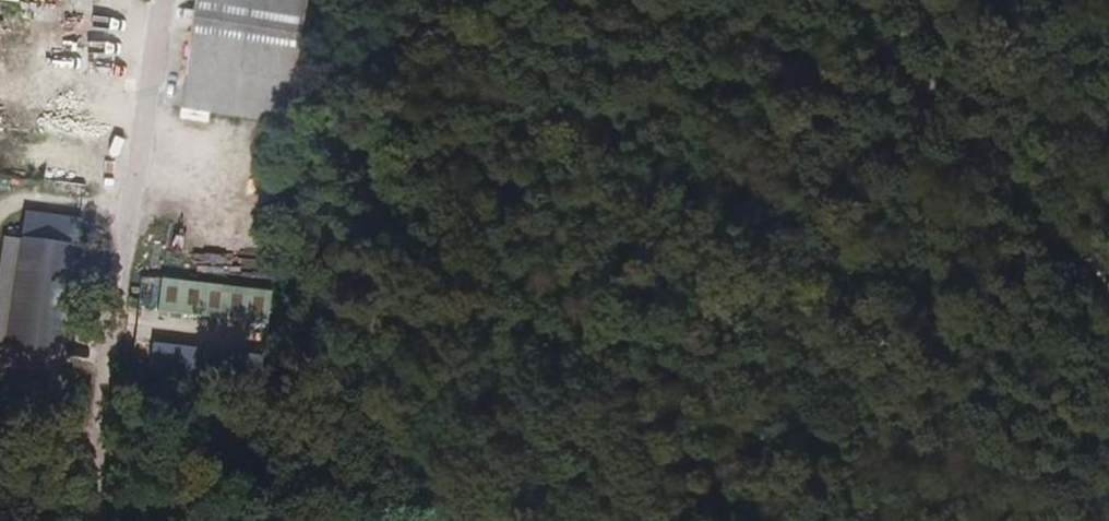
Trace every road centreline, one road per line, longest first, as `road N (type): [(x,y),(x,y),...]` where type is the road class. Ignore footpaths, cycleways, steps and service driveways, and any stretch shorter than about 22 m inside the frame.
road 1 (track): [(834,0),(1017,192)]
road 2 (track): [(1017,192),(1108,289)]

